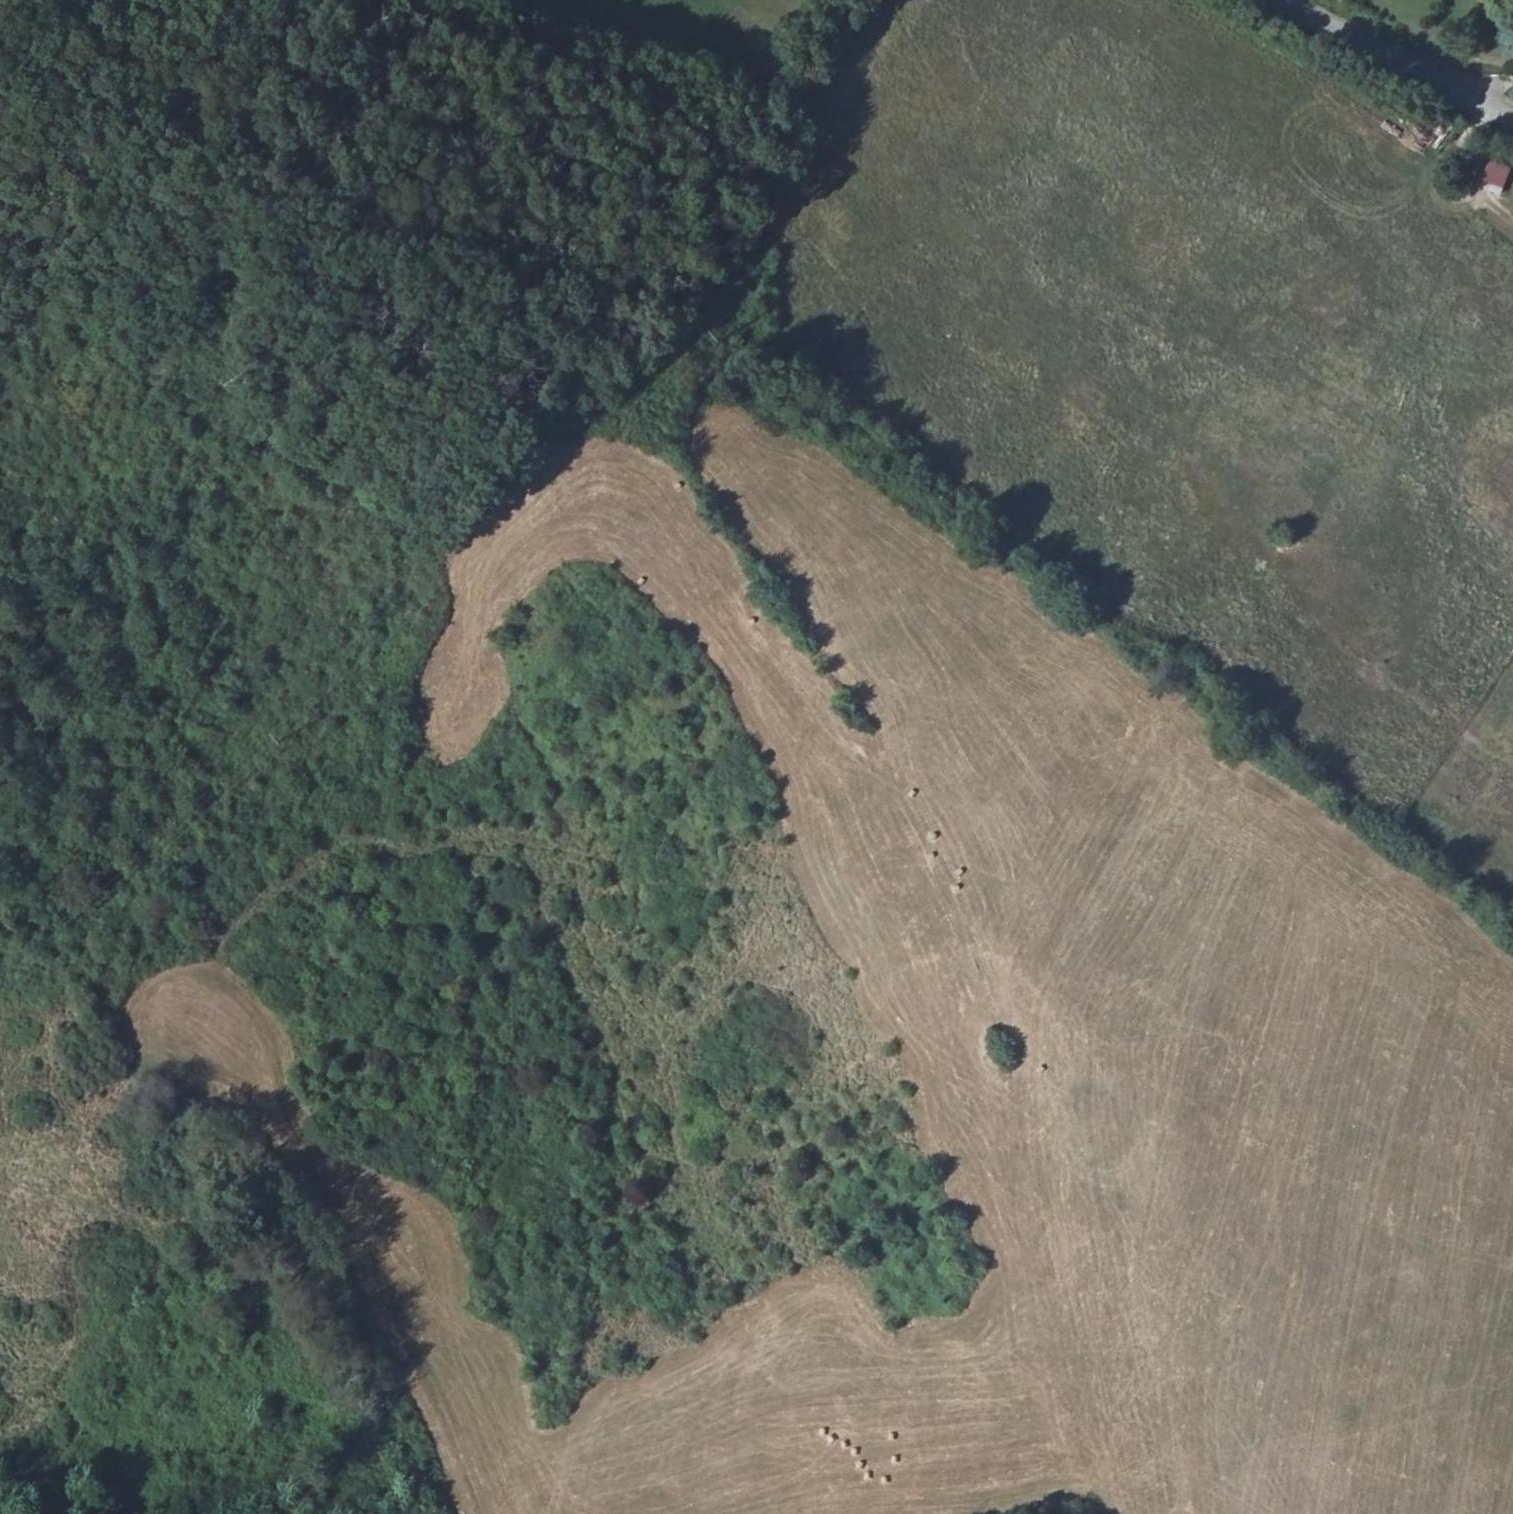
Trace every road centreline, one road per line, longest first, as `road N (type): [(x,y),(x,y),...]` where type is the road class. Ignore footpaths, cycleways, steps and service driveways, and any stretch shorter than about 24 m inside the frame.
road 1 (unclassified): [(1512,121),(1318,0)]
road 2 (track): [(193,108),(30,0)]

